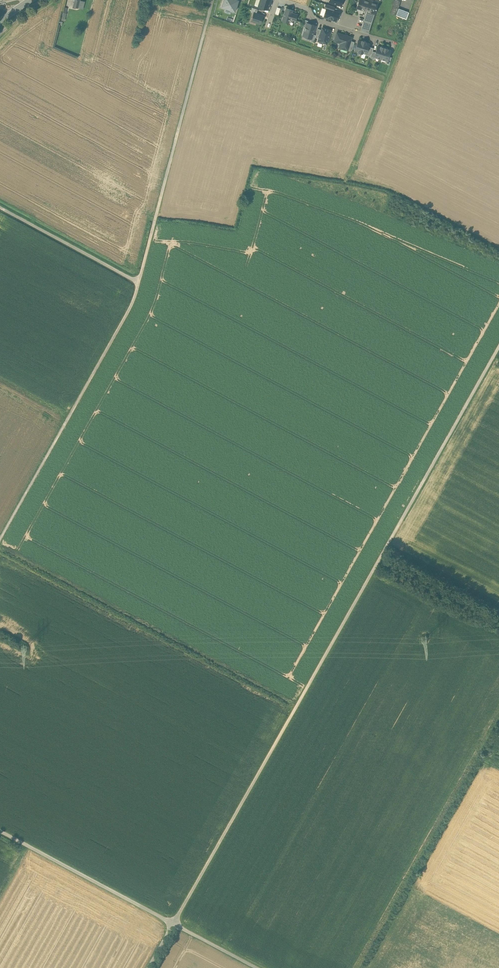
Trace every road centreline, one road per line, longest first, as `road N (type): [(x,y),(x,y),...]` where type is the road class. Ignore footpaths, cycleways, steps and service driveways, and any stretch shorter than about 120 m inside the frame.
road 1 (track): [(148,967),(498,348)]
road 2 (track): [(0,538),(132,304),(212,0)]
road 3 (unclassified): [(0,831),(256,967)]
road 4 (track): [(138,282),(0,208)]

